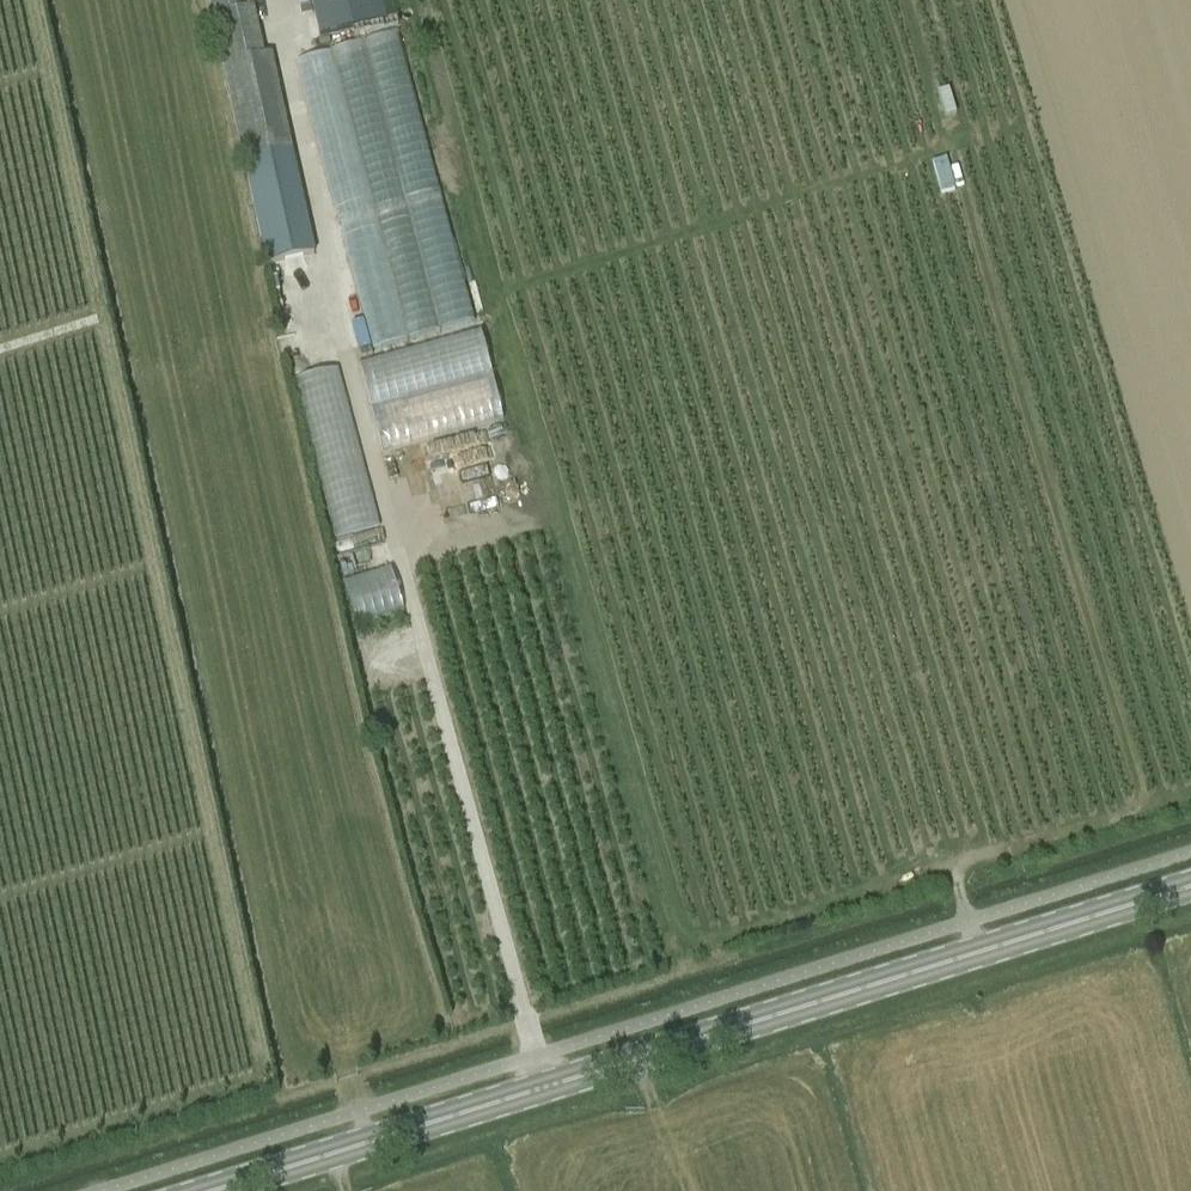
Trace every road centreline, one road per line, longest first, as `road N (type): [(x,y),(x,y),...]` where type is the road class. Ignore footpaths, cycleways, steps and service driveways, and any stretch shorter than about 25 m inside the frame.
road 1 (primary): [(222,1190),(1190,889)]

